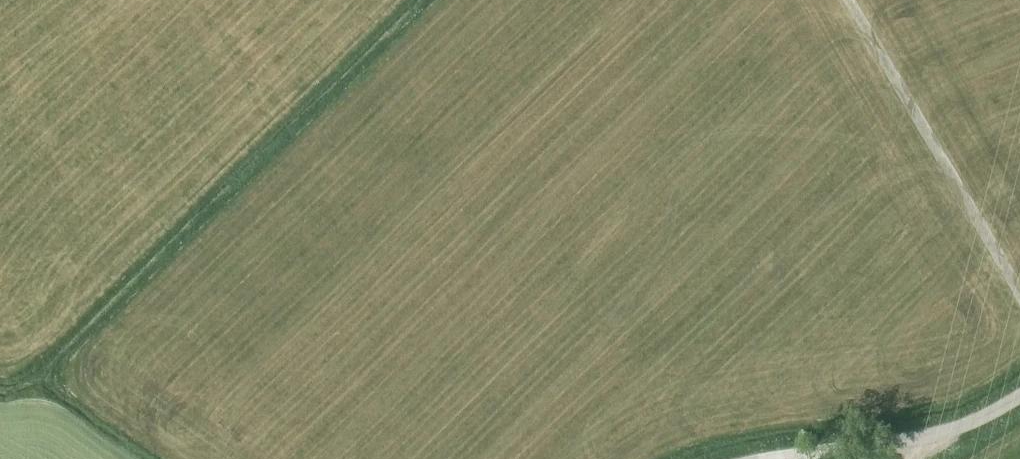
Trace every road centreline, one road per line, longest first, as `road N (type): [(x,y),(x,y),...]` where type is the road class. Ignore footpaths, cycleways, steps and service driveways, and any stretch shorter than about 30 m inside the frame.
road 1 (track): [(1019,291),(852,0)]
road 2 (unclassified): [(760,458),(928,435),(1019,393)]

